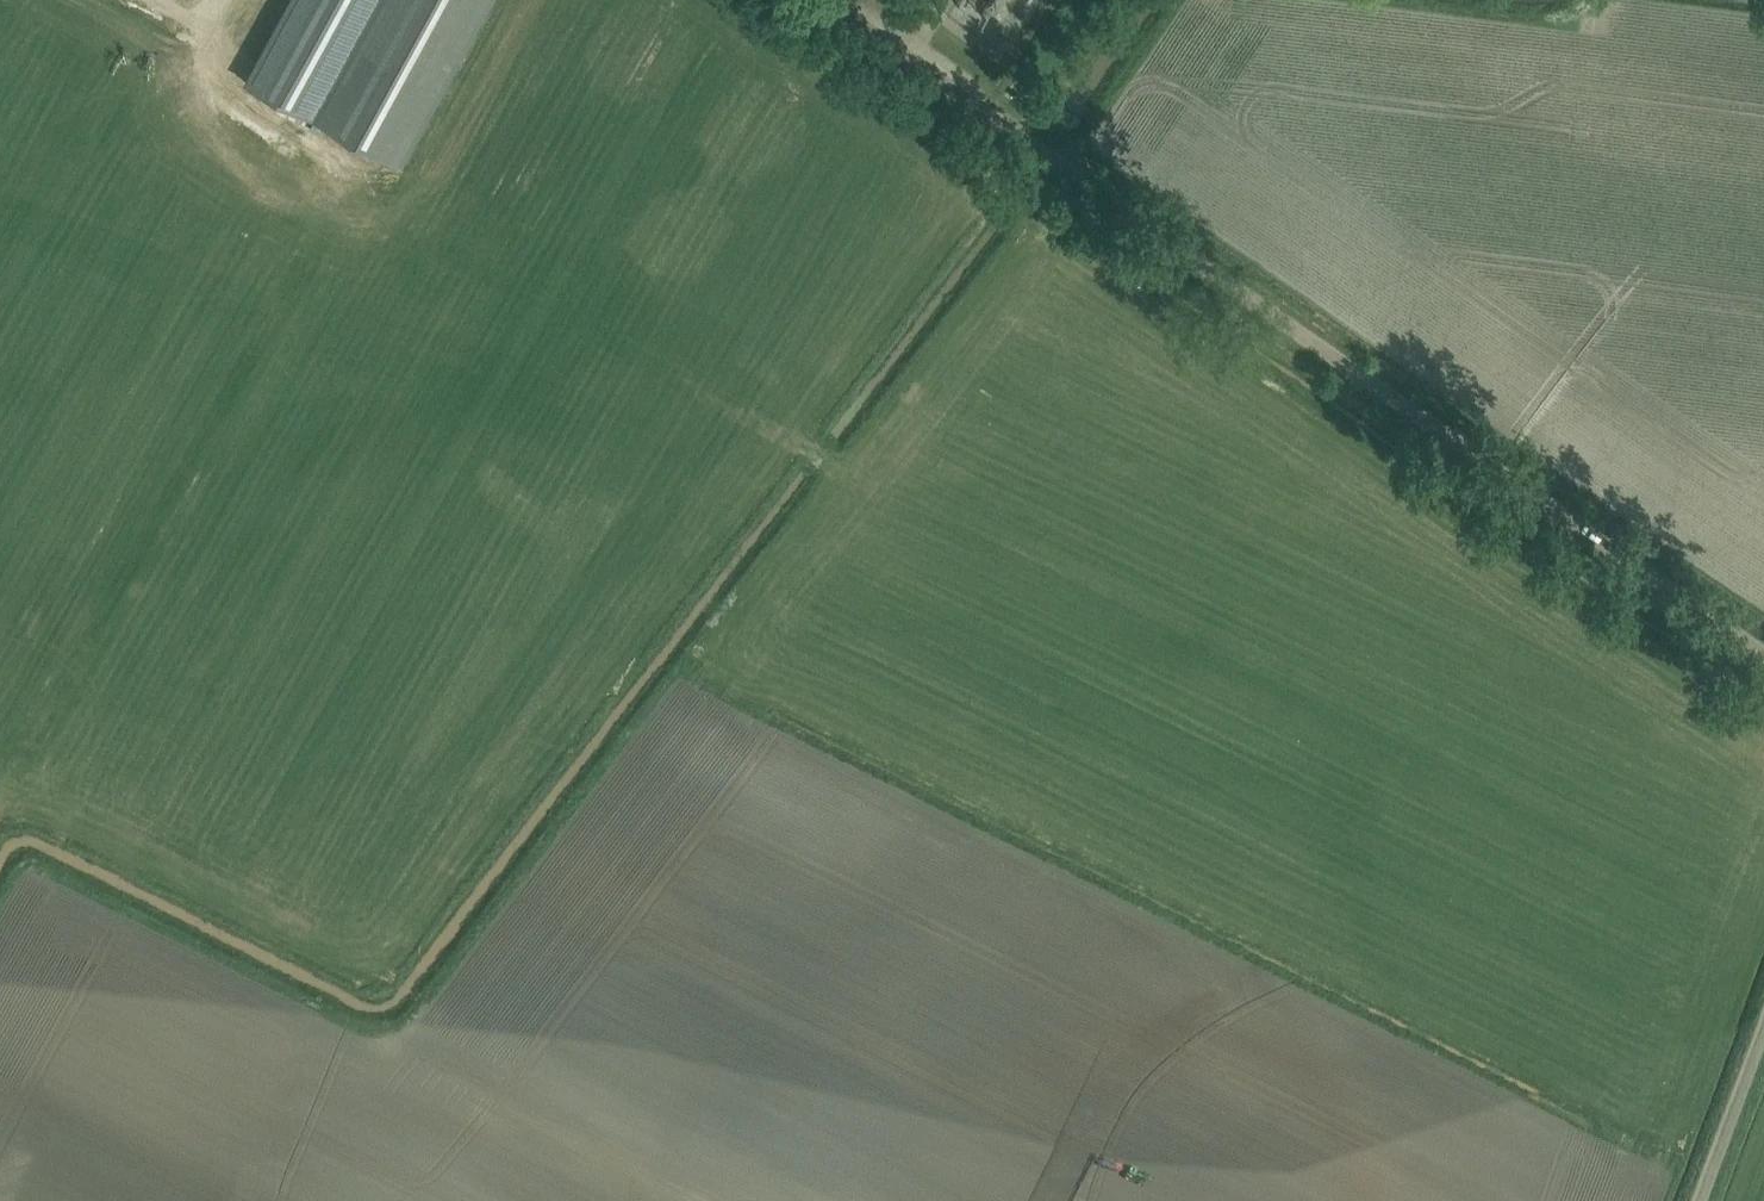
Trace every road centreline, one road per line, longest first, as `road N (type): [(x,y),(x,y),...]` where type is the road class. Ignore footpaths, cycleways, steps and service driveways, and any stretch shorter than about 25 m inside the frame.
road 1 (unclassified): [(1763,658),(820,0)]
road 2 (unclassified): [(1699,1200),(1763,1027)]

